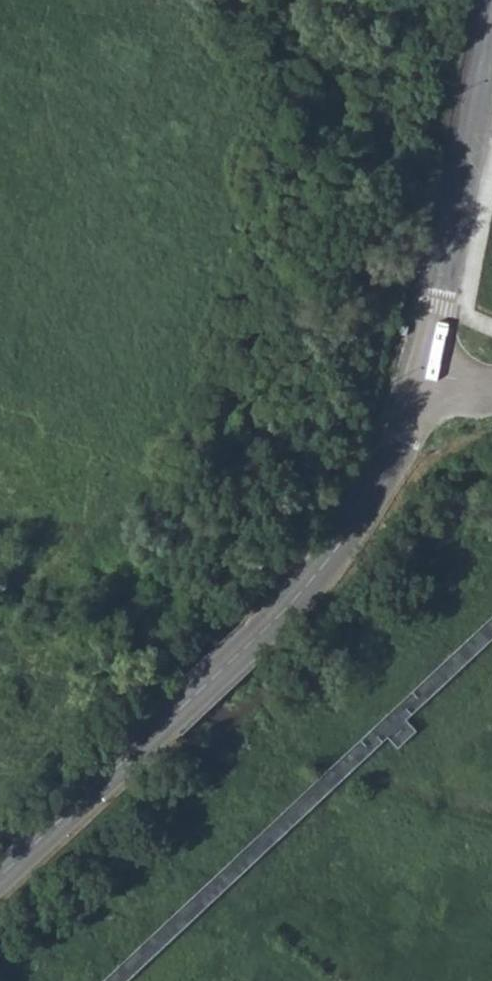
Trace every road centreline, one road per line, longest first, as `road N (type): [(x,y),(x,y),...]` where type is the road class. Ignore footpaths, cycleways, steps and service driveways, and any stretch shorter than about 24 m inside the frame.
road 1 (tertiary): [(0,877),(306,586),(382,477),(423,373)]
road 2 (tertiary): [(423,373),(491,48)]
road 3 (track): [(306,586),(249,531),(206,510)]

